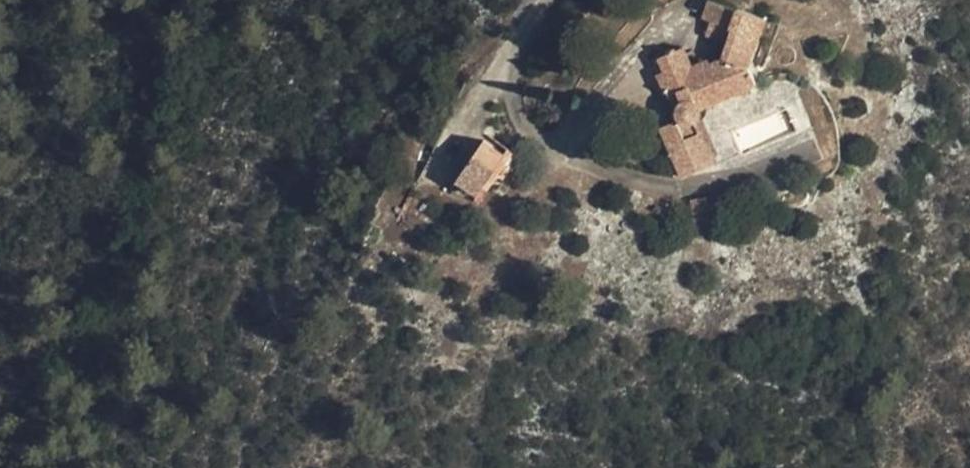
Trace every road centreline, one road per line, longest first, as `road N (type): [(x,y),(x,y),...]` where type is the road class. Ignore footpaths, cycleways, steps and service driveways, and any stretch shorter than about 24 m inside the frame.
road 1 (residential): [(548,0),(480,82),(442,163)]

